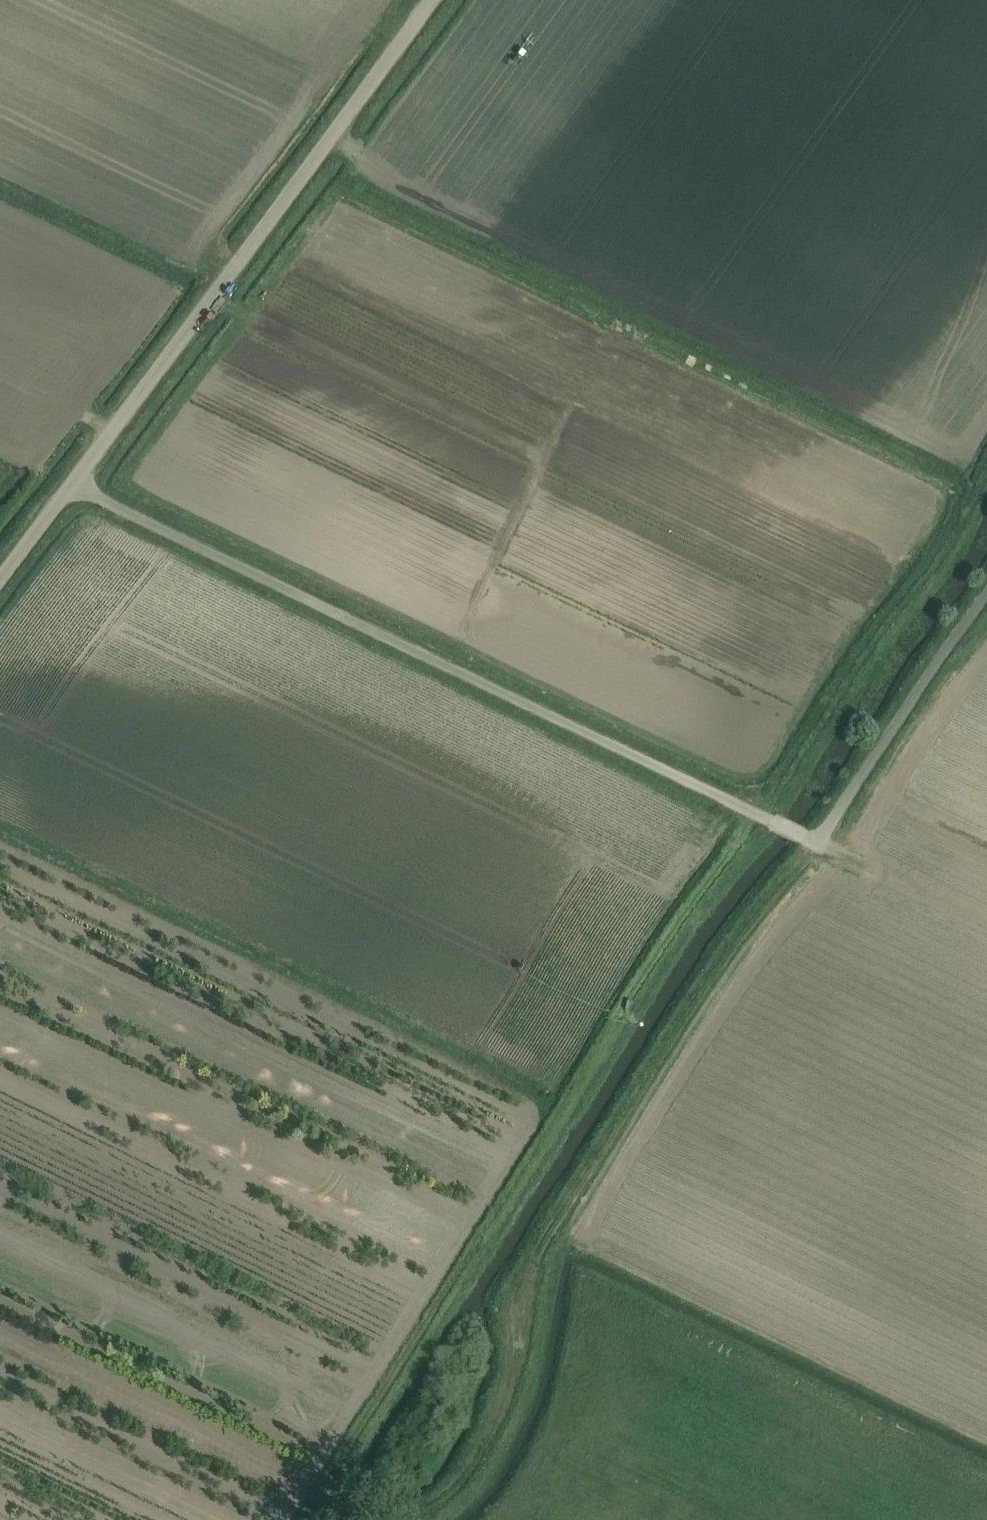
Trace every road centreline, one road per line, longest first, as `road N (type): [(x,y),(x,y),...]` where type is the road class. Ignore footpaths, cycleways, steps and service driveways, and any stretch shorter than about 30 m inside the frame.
road 1 (unclassified): [(0,578),(424,0)]

